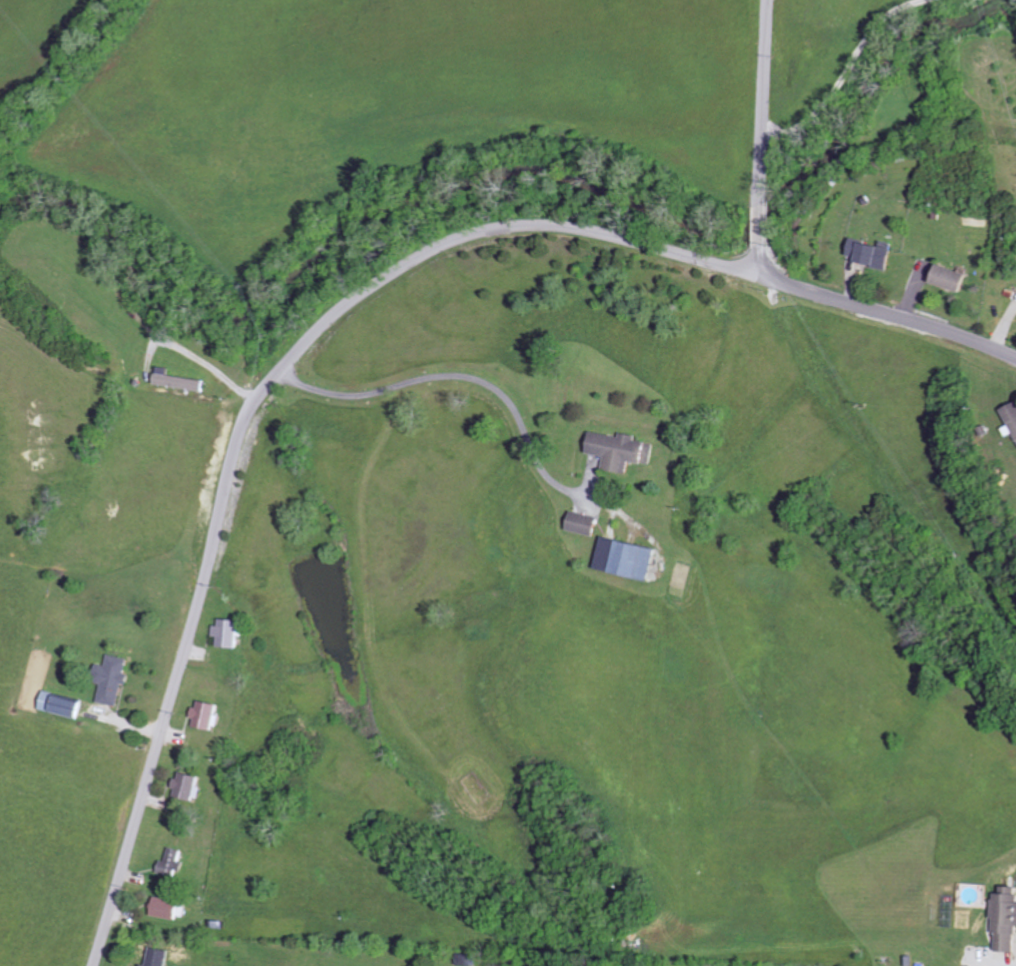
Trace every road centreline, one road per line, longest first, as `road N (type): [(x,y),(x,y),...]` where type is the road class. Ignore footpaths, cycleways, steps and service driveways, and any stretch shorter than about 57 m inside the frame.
road 1 (residential): [(95,965),(190,635),(235,443),(260,392),(329,322),(385,280),(489,232),(597,234),(747,274)]
road 2 (residential): [(1015,360),(747,274)]
road 3 (residential): [(759,205),(767,0)]

